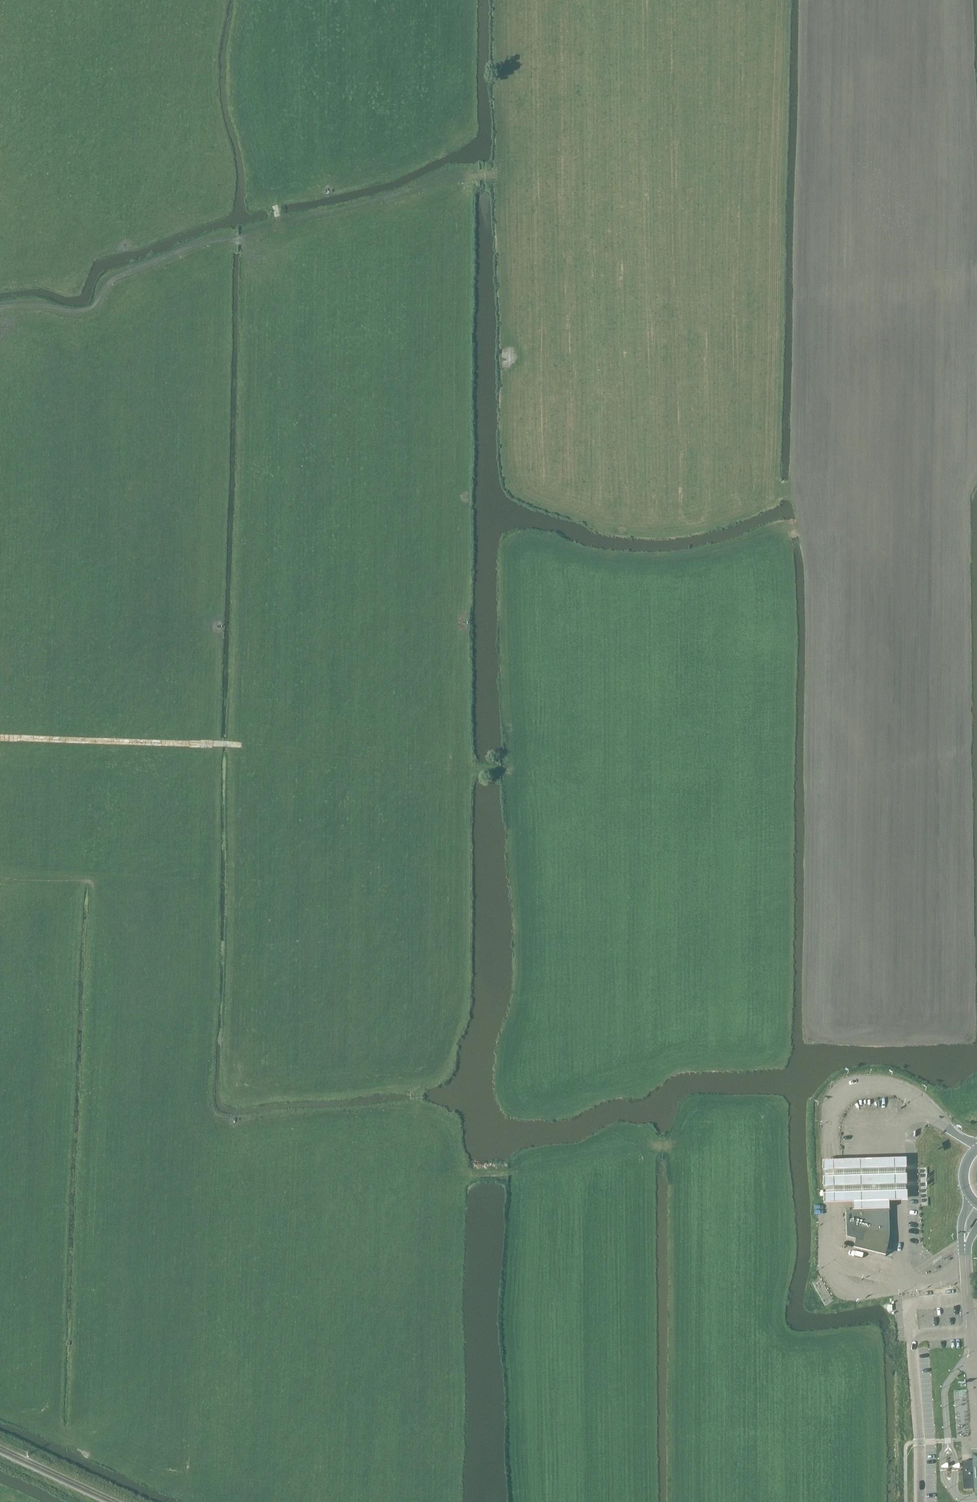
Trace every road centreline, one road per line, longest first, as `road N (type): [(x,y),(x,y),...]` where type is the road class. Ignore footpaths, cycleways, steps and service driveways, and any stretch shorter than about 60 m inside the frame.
road 1 (track): [(229,745),(0,738)]

